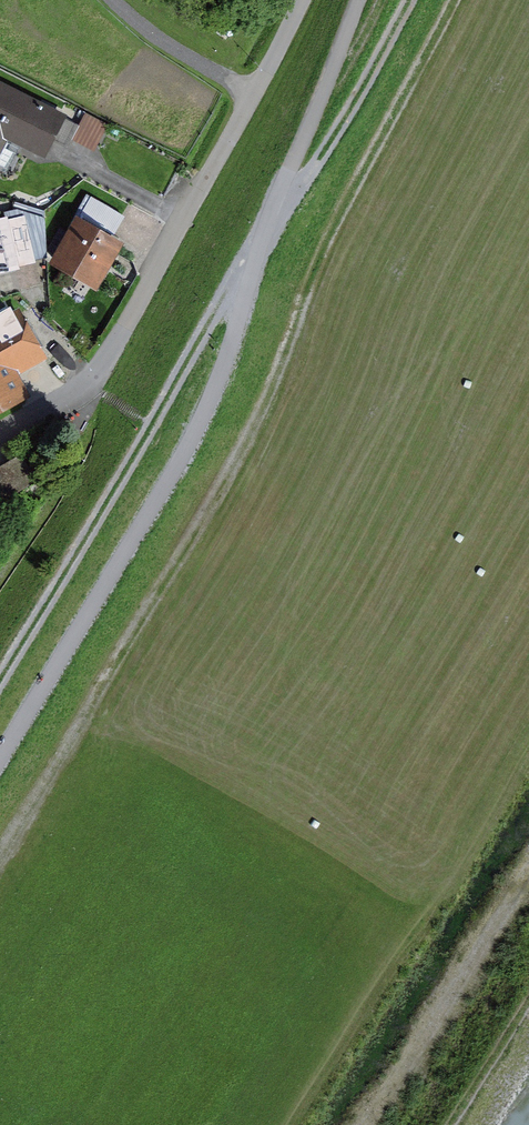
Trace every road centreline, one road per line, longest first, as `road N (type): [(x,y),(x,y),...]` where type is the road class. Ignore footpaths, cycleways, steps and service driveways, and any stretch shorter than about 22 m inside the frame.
road 1 (track): [(460,0),(327,253),(259,433),(0,870)]
road 2 (track): [(0,758),(196,438),(230,367),(267,240)]
road 3 (residential): [(0,436),(82,393),(106,371),(307,0)]
road 4 (track): [(0,690),(267,240)]
road 5 (track): [(528,882),(375,1124)]
road 6 (track): [(414,0),(314,178),(267,240)]
road 7 (track): [(267,240),(364,0)]

